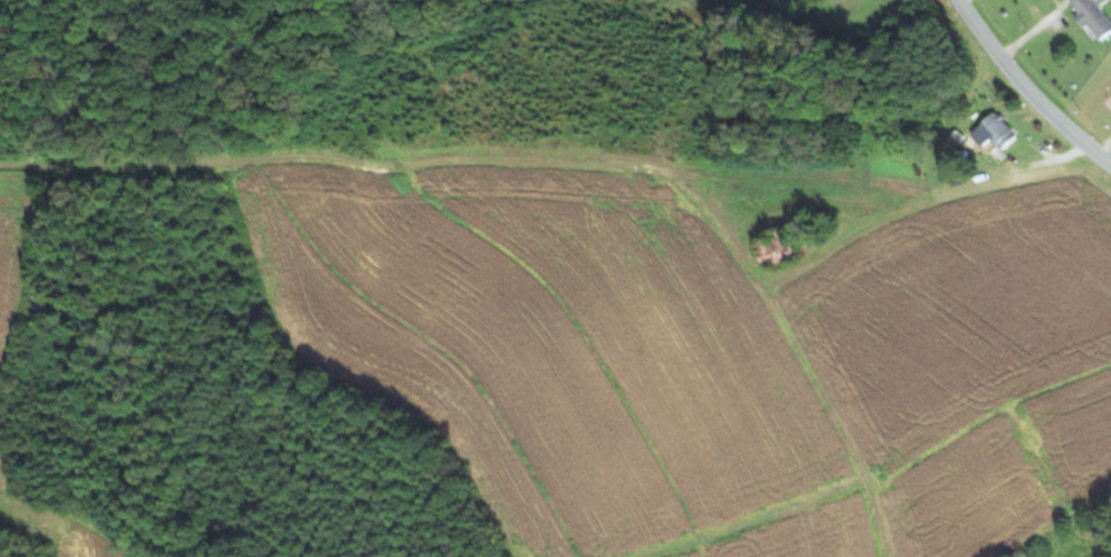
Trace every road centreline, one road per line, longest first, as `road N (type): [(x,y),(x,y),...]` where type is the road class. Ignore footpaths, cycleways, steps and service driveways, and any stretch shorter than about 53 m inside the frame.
road 1 (residential): [(1110,163),(1043,105),(967,0)]

